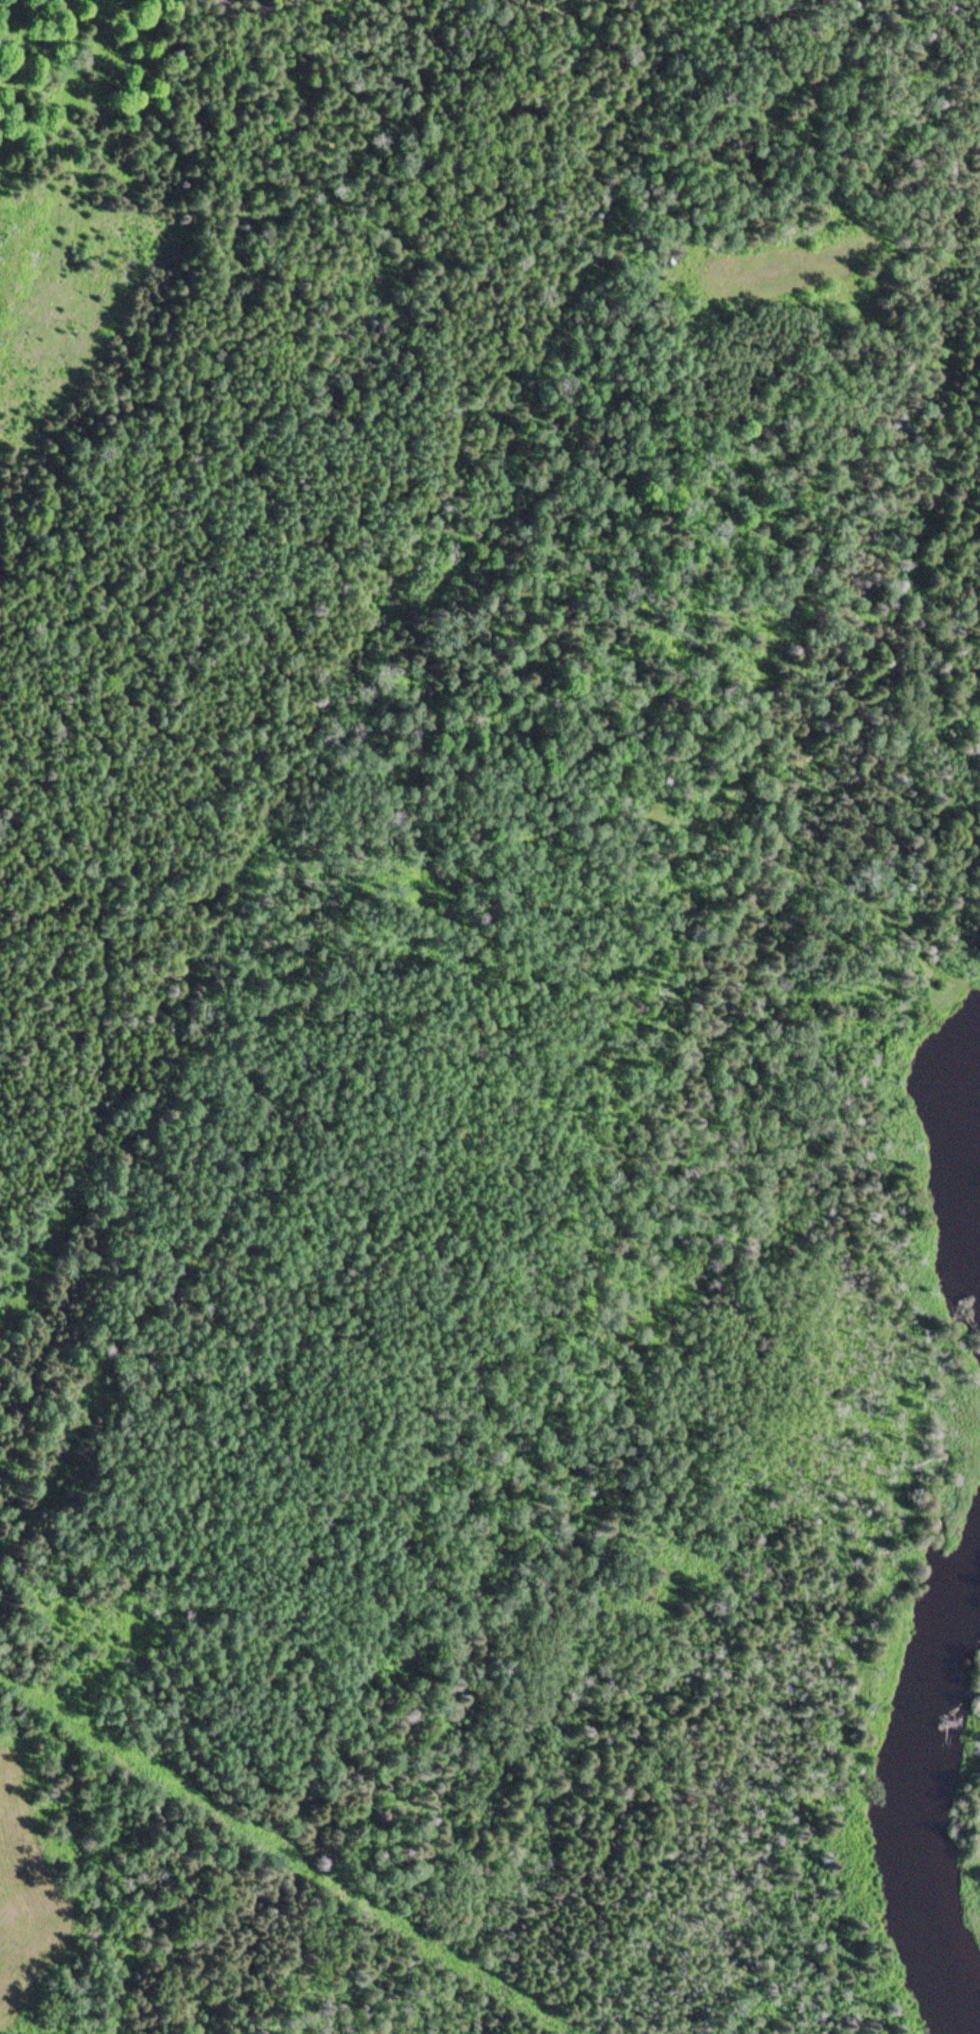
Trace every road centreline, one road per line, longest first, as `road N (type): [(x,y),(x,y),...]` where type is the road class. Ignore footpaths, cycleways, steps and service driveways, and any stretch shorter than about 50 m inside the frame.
road 1 (track): [(0,1675),(573,2033)]

